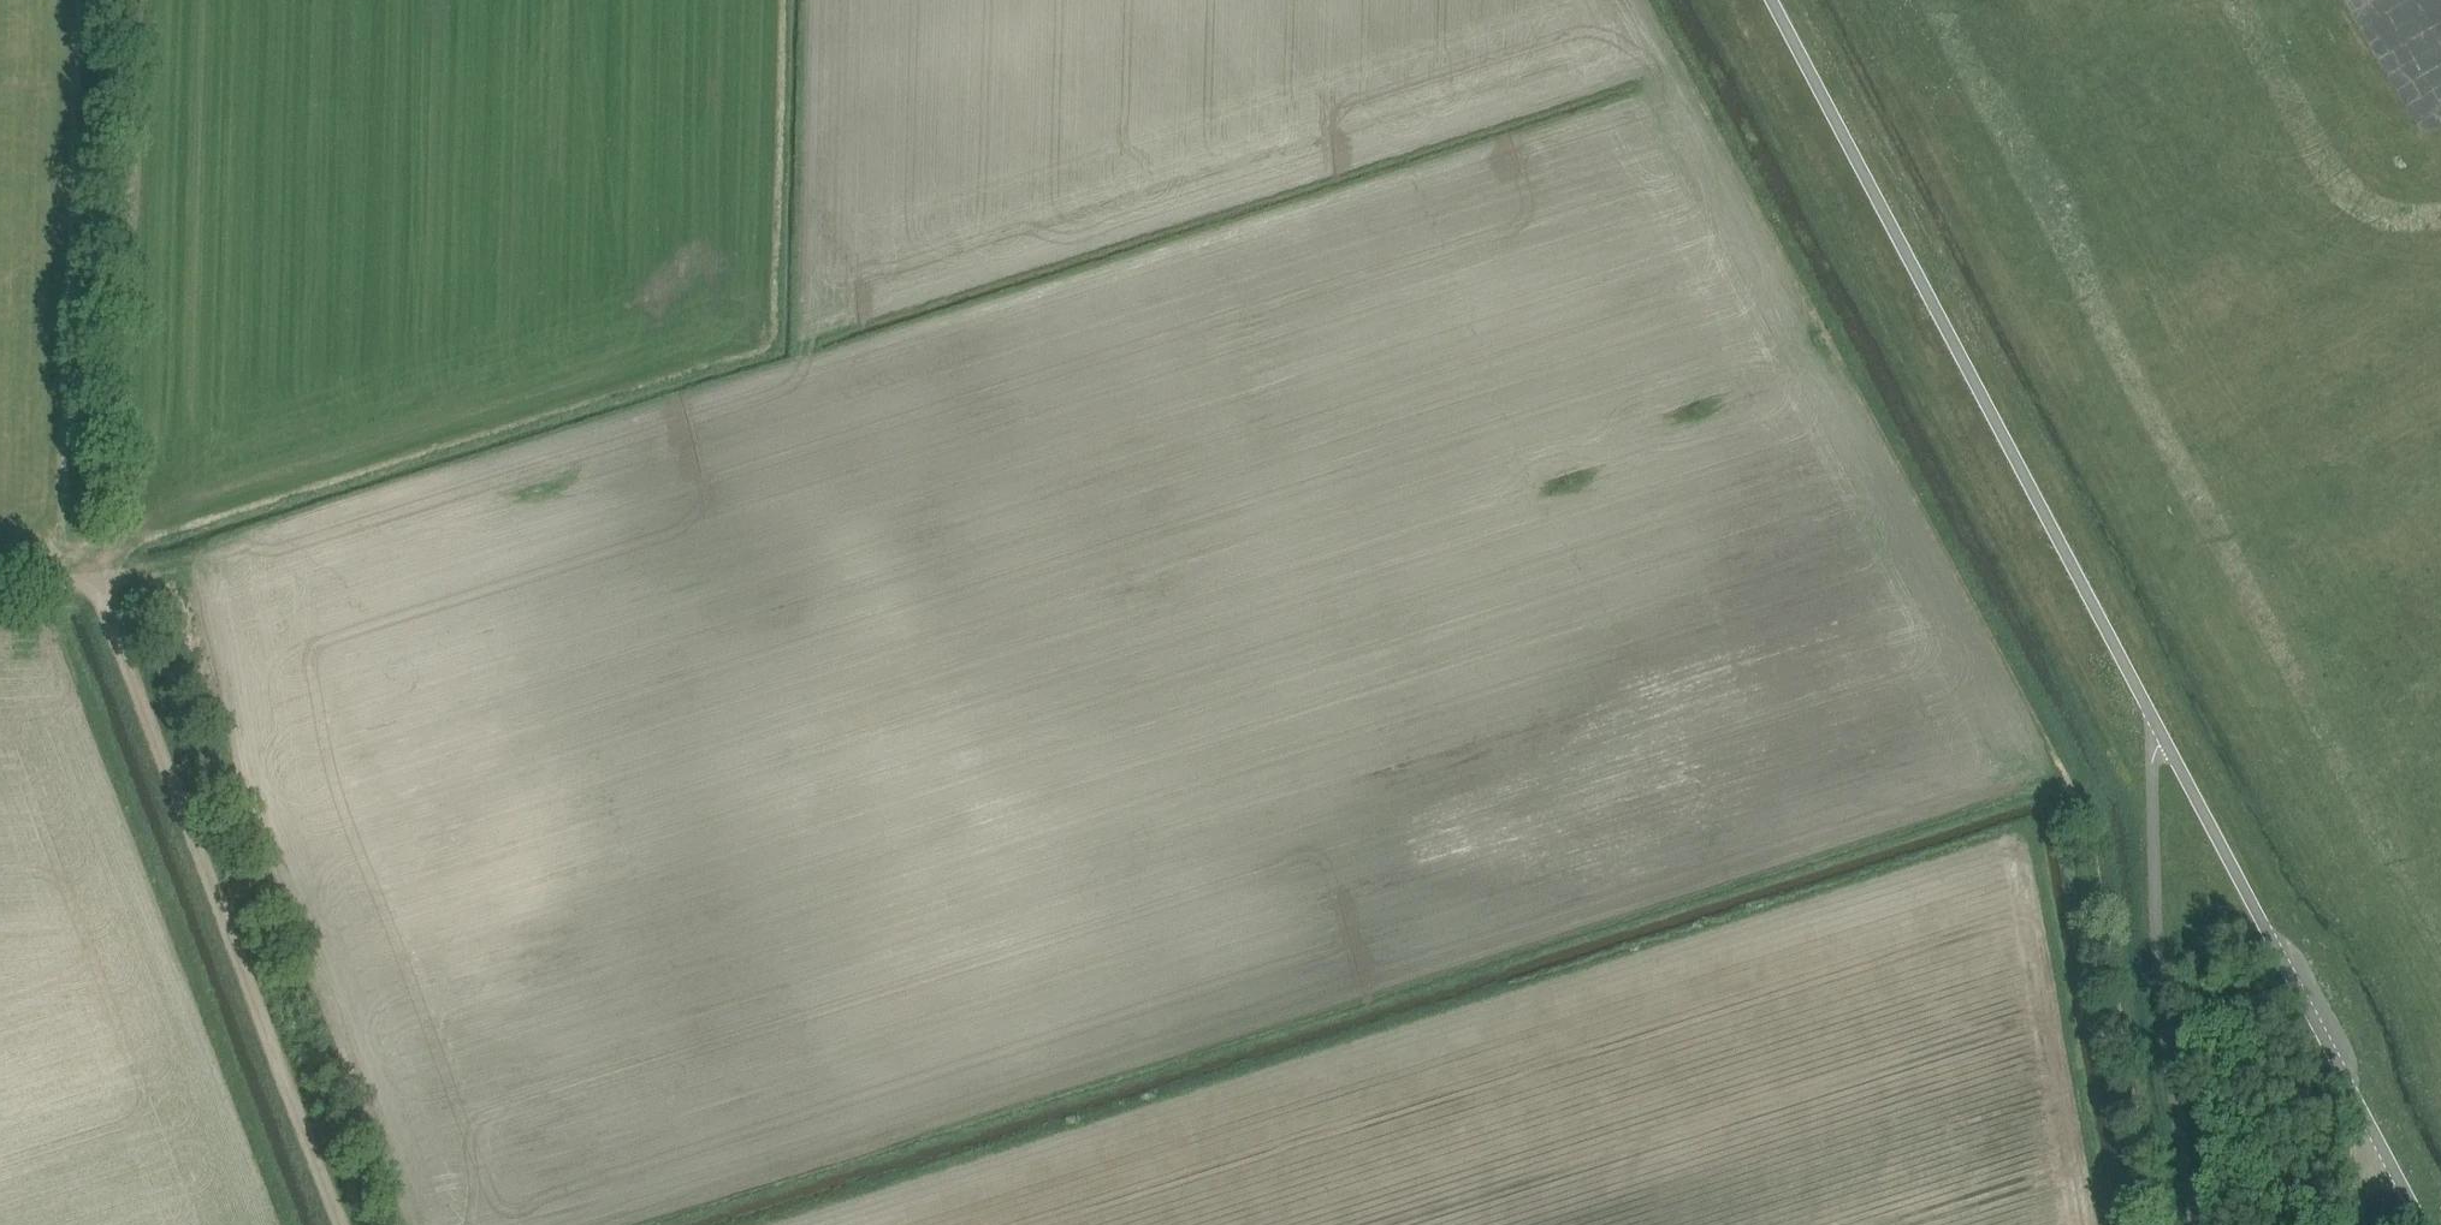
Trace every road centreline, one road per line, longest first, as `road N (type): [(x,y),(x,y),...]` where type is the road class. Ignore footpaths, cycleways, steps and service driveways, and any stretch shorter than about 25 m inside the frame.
road 1 (unclassified): [(2423,1224),(1771,0)]
road 2 (track): [(334,1224),(85,586),(0,590)]

